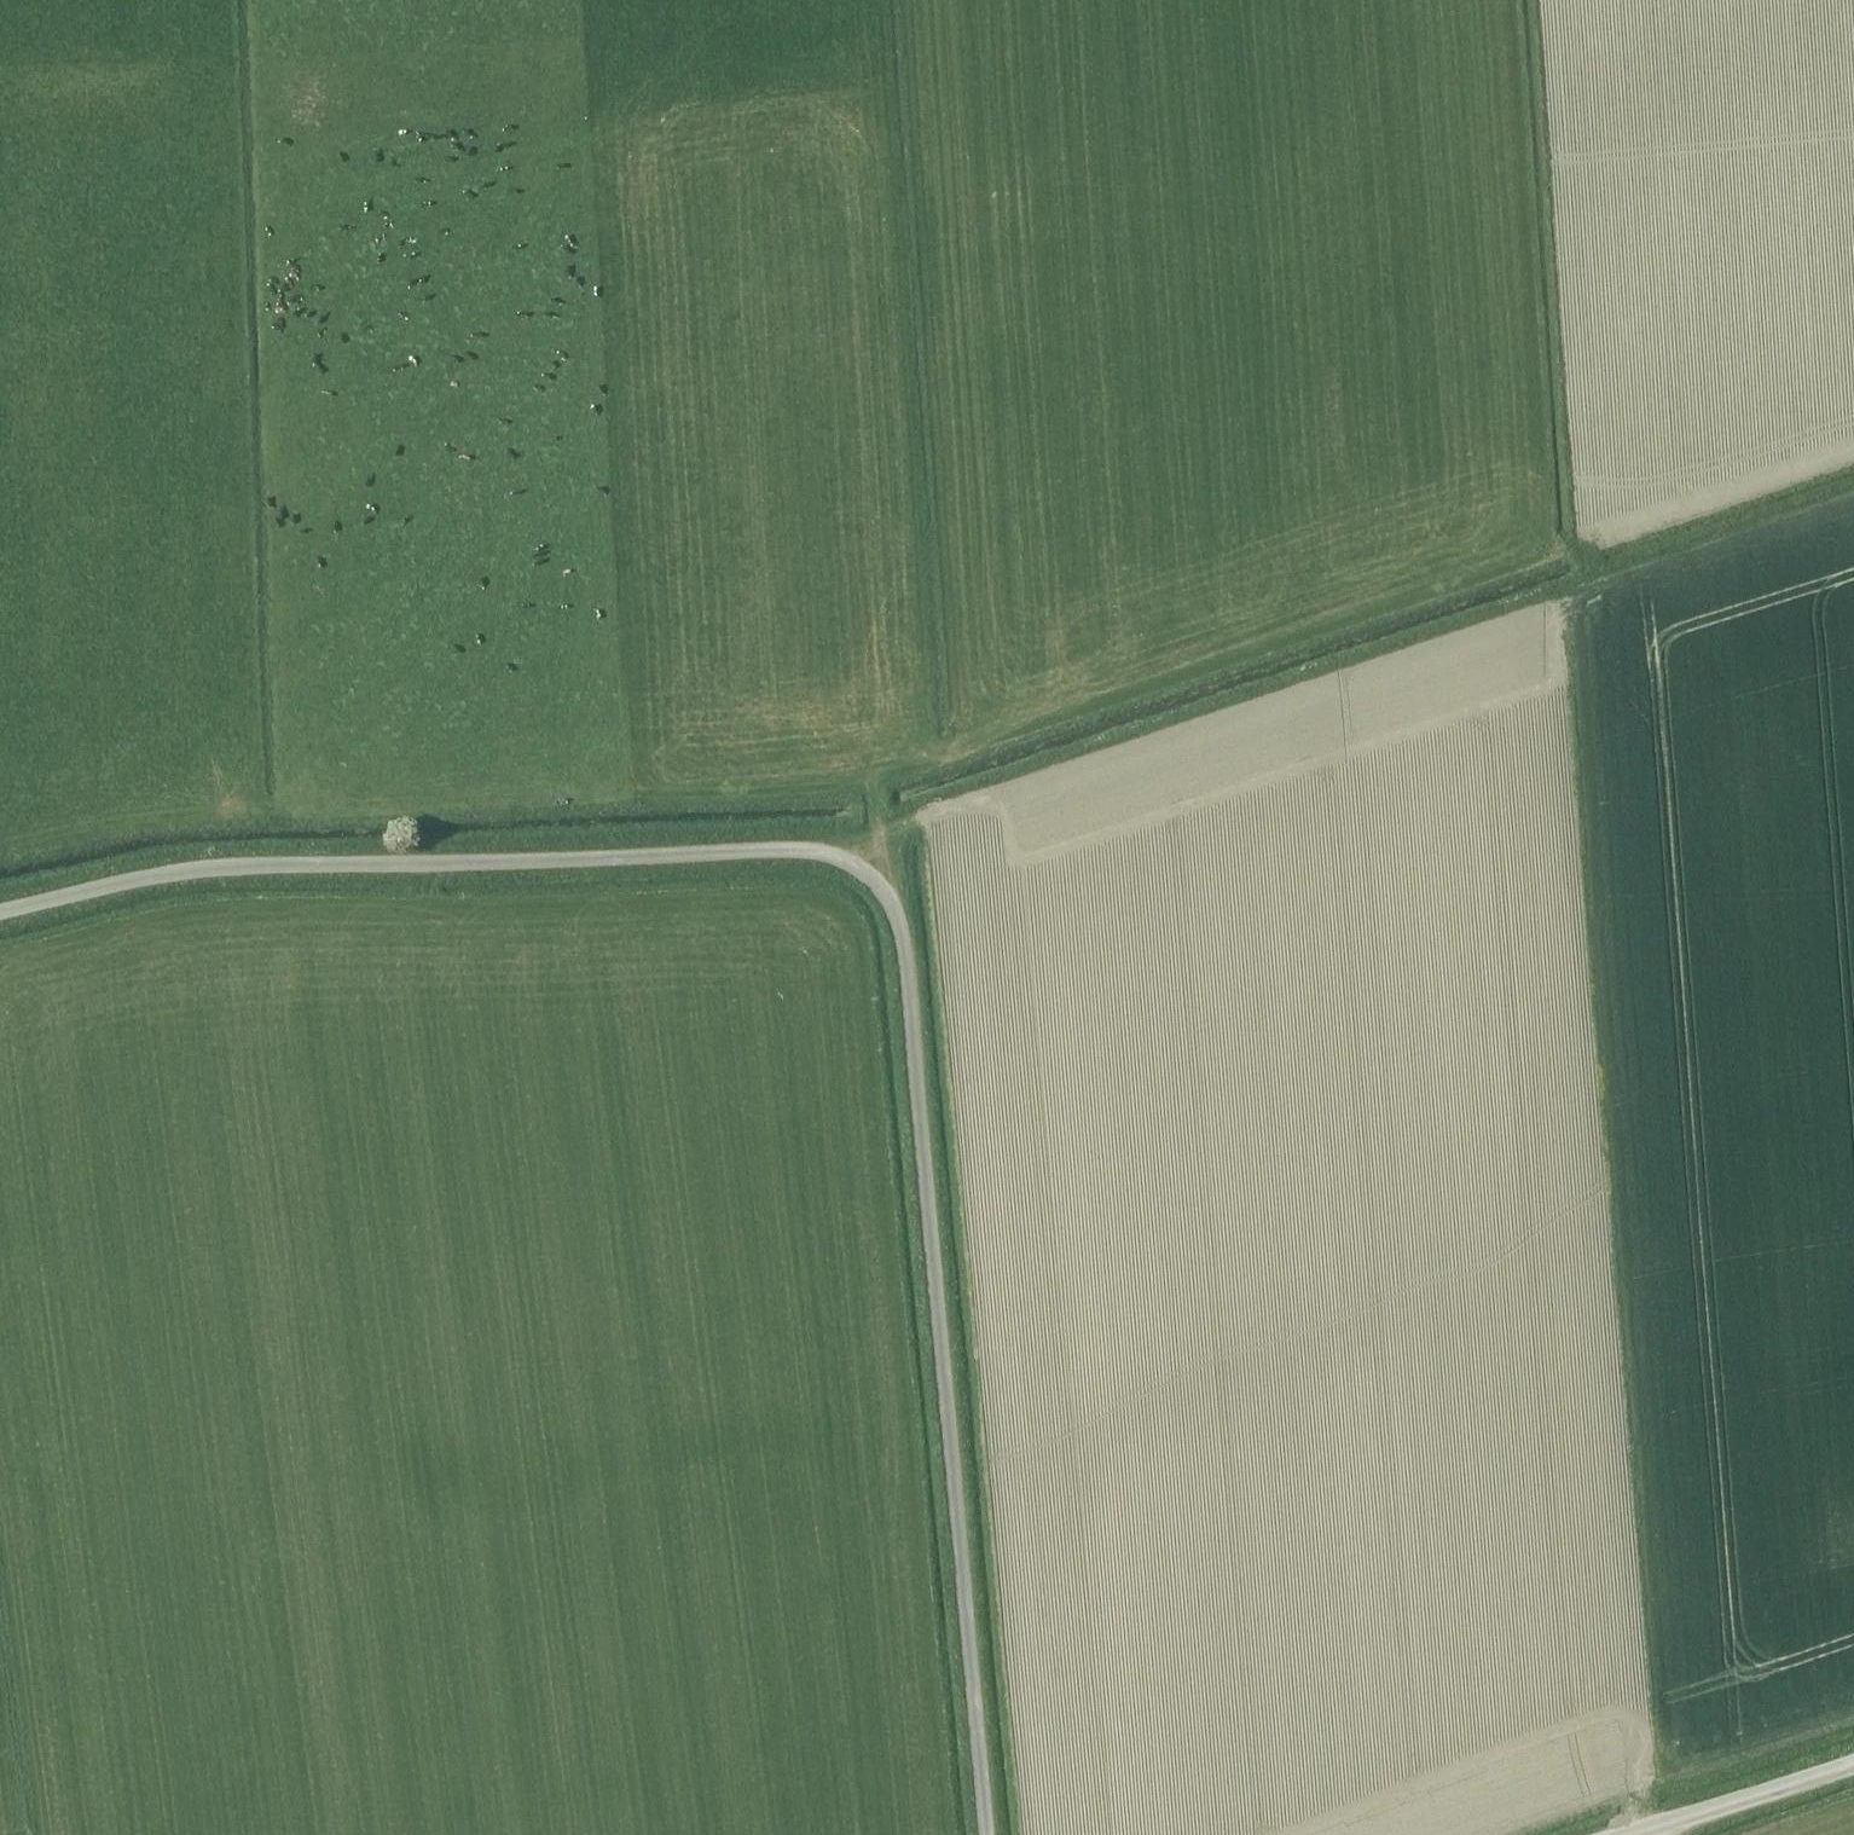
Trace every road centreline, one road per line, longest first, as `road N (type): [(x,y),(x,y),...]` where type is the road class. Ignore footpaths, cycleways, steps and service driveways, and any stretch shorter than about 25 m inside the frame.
road 1 (unclassified): [(988,1834),(904,966),(890,904),(865,876),(819,855),(220,870),(0,916)]
road 2 (unclassified): [(1639,1834),(1853,1765)]

